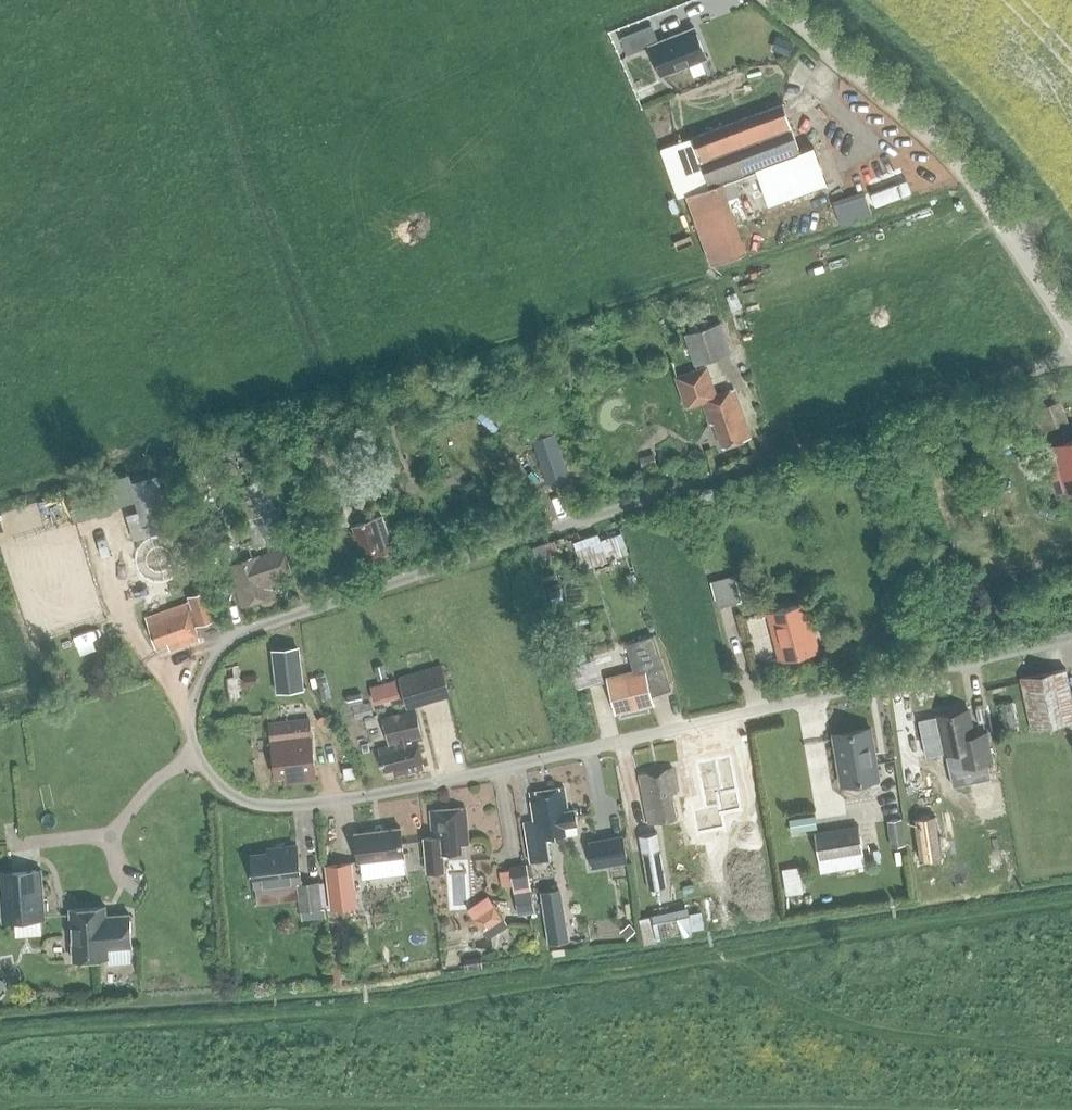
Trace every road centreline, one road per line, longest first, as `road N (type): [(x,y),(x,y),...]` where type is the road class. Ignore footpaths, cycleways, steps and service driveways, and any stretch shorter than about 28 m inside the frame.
road 1 (residential): [(1071,353),(263,626),(231,641),(213,664),(194,698),(191,729),(197,755),(235,795),(266,807),(362,798),(1071,638)]
road 2 (tertiary): [(1071,324),(984,189),(935,136),(772,0)]

